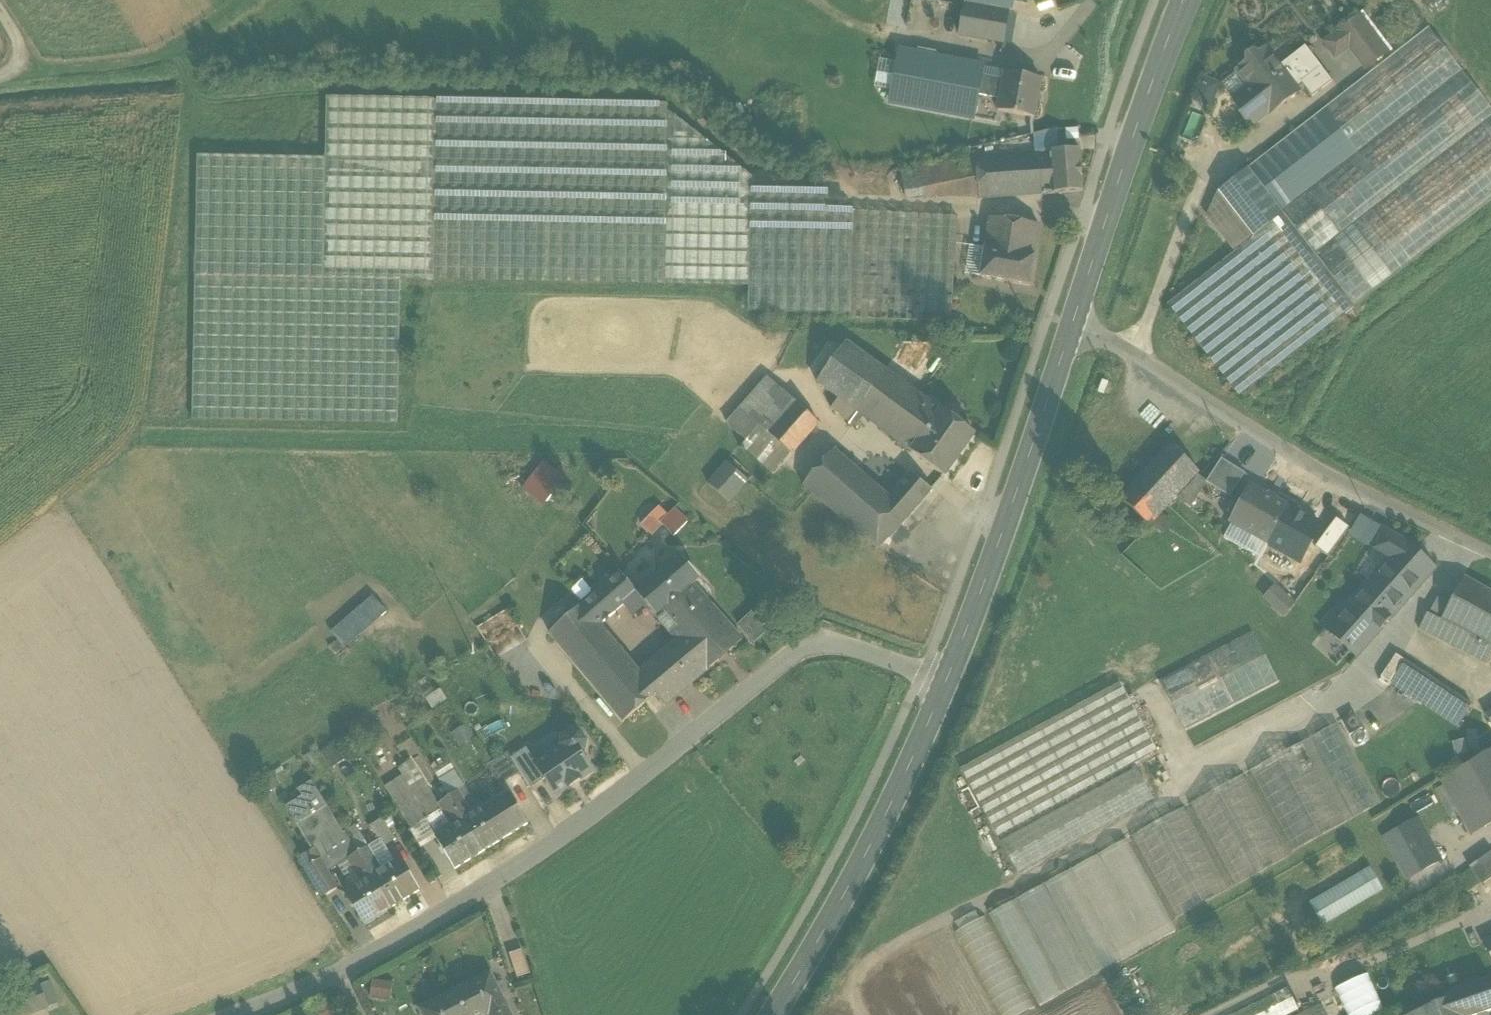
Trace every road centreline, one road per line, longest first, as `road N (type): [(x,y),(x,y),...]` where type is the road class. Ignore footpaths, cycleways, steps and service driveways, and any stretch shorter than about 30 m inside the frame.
road 1 (residential): [(947,682),(845,639),(801,639),(570,827),(336,967),(217,1014)]
road 2 (residential): [(1490,552),(1284,451),(1072,320)]
road 3 (secondary): [(947,682),(1072,320)]
road 4 (secondary): [(774,1014),(869,847),(947,682)]
road 5 (secondary): [(1072,320),(1186,0)]
road 6 (track): [(34,73),(167,53),(255,0)]

